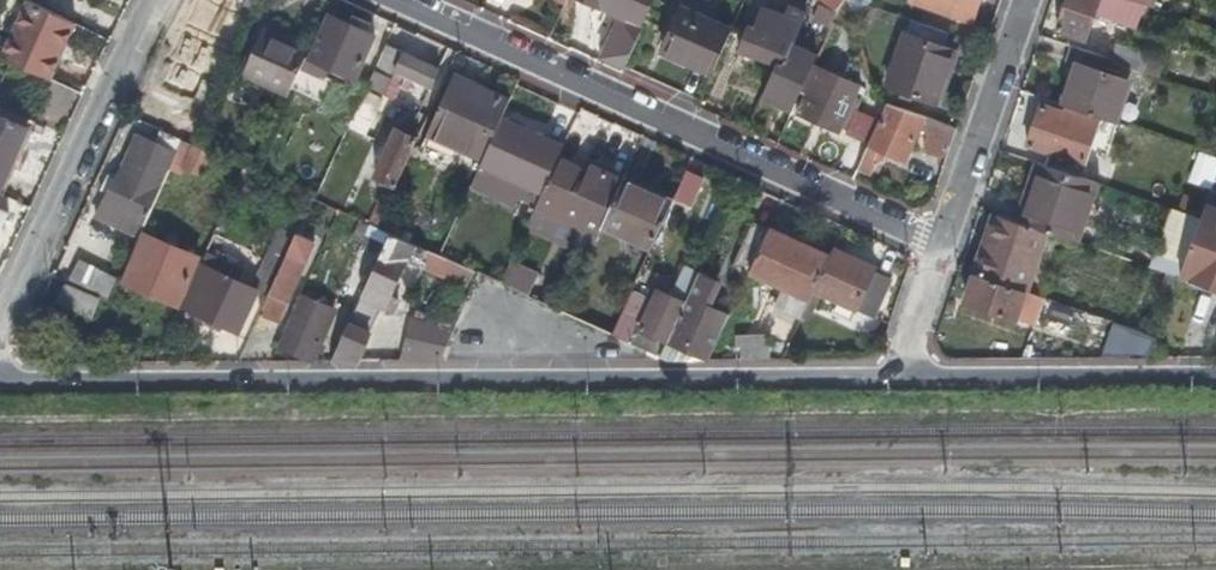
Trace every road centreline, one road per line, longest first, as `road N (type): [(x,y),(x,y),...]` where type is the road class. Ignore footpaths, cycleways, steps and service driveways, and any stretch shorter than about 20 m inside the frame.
road 1 (residential): [(944,245),(398,0)]
road 2 (residential): [(0,341),(159,0)]
road 3 (residential): [(1026,0),(944,245)]
road 4 (residential): [(944,245),(902,376)]

